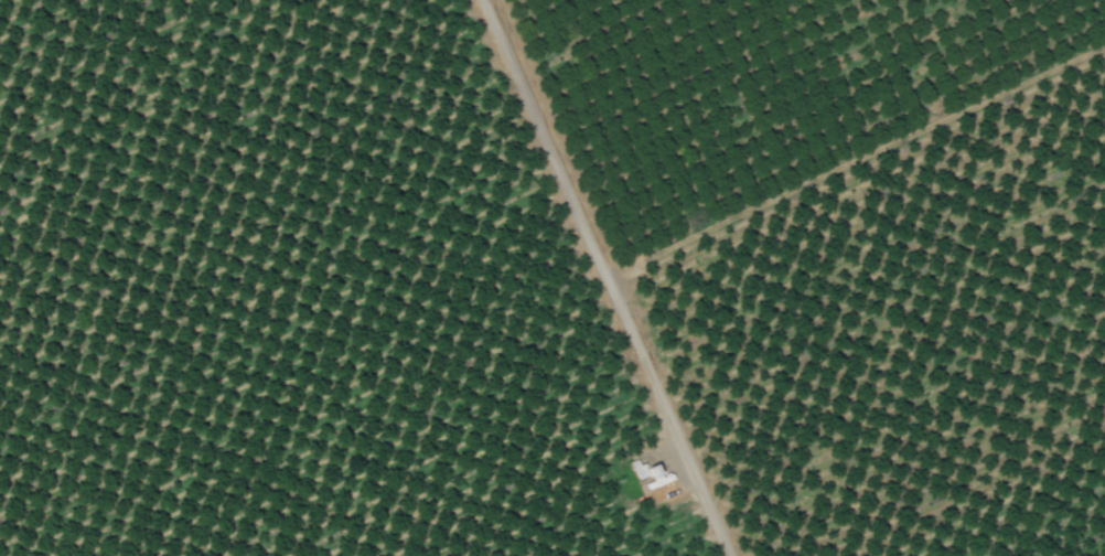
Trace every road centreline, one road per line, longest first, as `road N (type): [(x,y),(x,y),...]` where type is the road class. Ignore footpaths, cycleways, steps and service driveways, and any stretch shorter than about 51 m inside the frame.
road 1 (residential): [(728,555),(484,0)]

